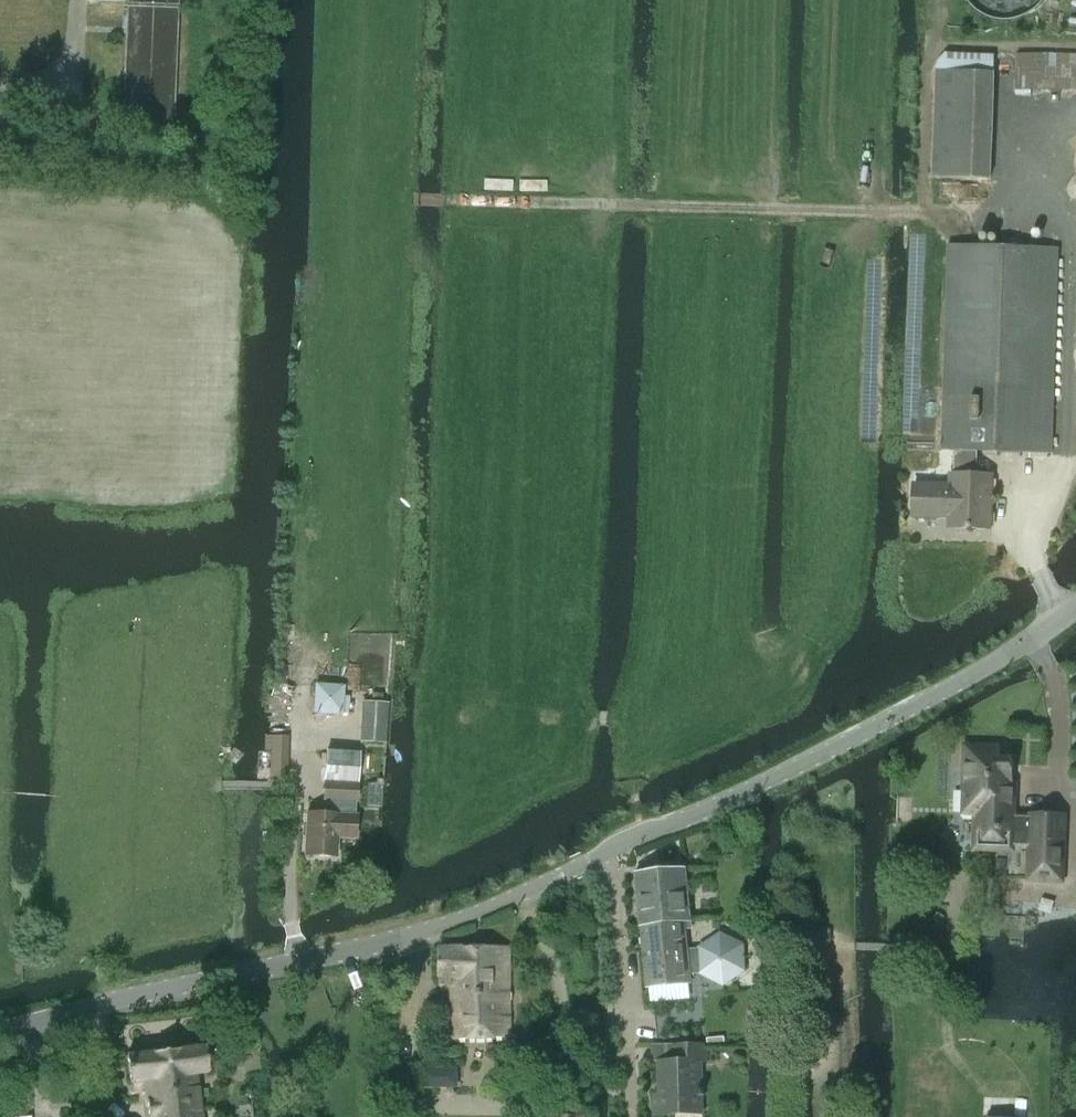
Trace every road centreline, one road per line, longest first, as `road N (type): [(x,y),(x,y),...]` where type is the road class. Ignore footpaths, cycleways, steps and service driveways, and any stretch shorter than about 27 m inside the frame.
road 1 (tertiary): [(0,1031),(456,921),(848,741),(1075,607)]
road 2 (track): [(1060,620),(1038,540),(1070,473),(1075,323)]

